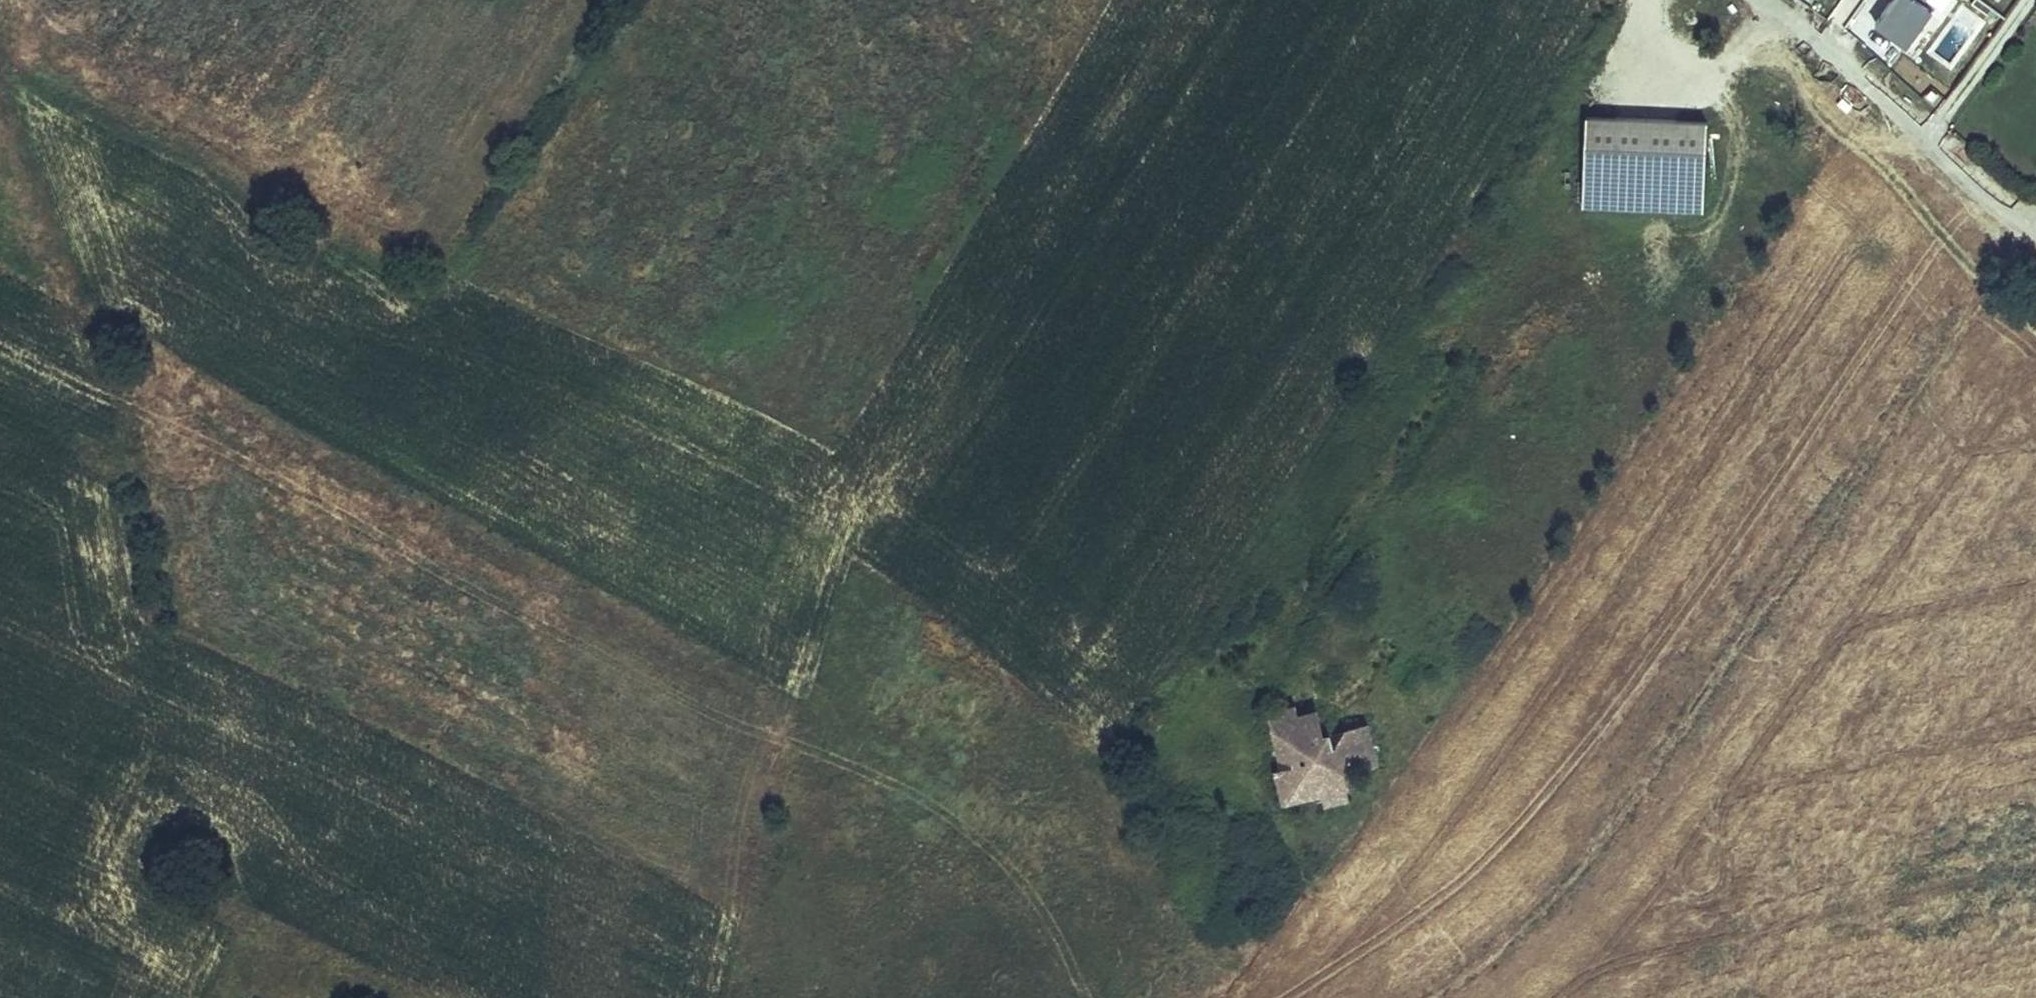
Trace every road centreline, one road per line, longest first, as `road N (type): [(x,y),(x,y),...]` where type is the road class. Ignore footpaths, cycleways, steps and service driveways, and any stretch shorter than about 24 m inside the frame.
road 1 (track): [(1434,997),(1544,906),(1620,819),(2016,258),(2035,247)]
road 2 (track): [(1377,484),(1258,652)]

